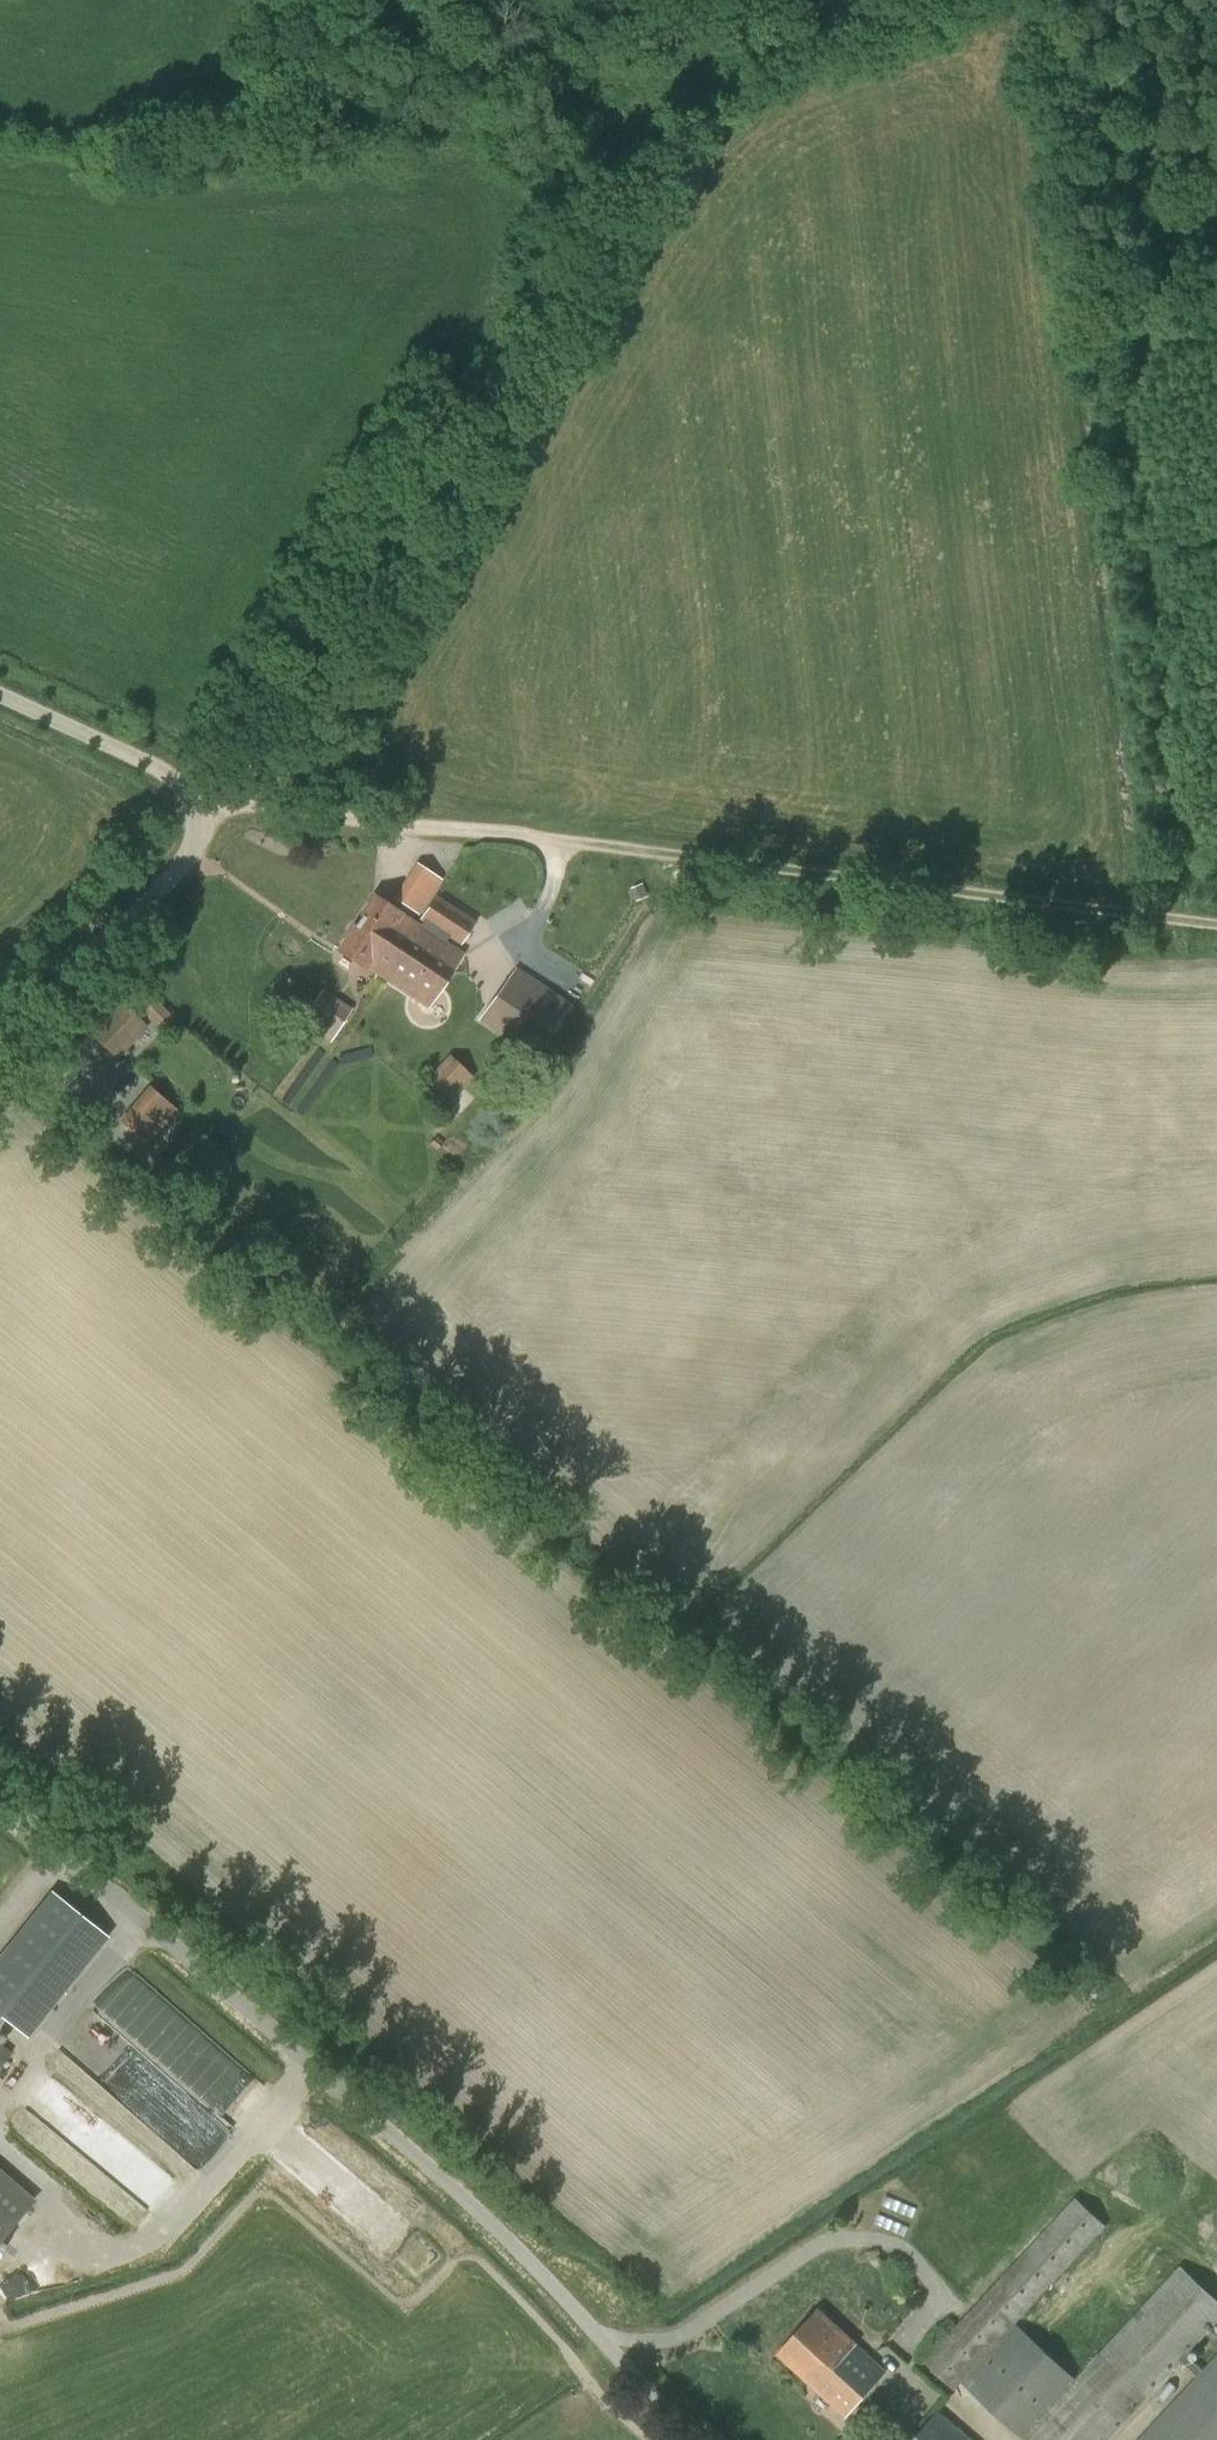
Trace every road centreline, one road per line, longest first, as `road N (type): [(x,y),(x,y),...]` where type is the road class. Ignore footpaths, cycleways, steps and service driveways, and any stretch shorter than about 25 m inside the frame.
road 1 (track): [(1216,930),(221,803)]
road 2 (unclassified): [(609,2339),(0,1804)]
road 3 (unclassified): [(0,1029),(221,803),(0,699)]

